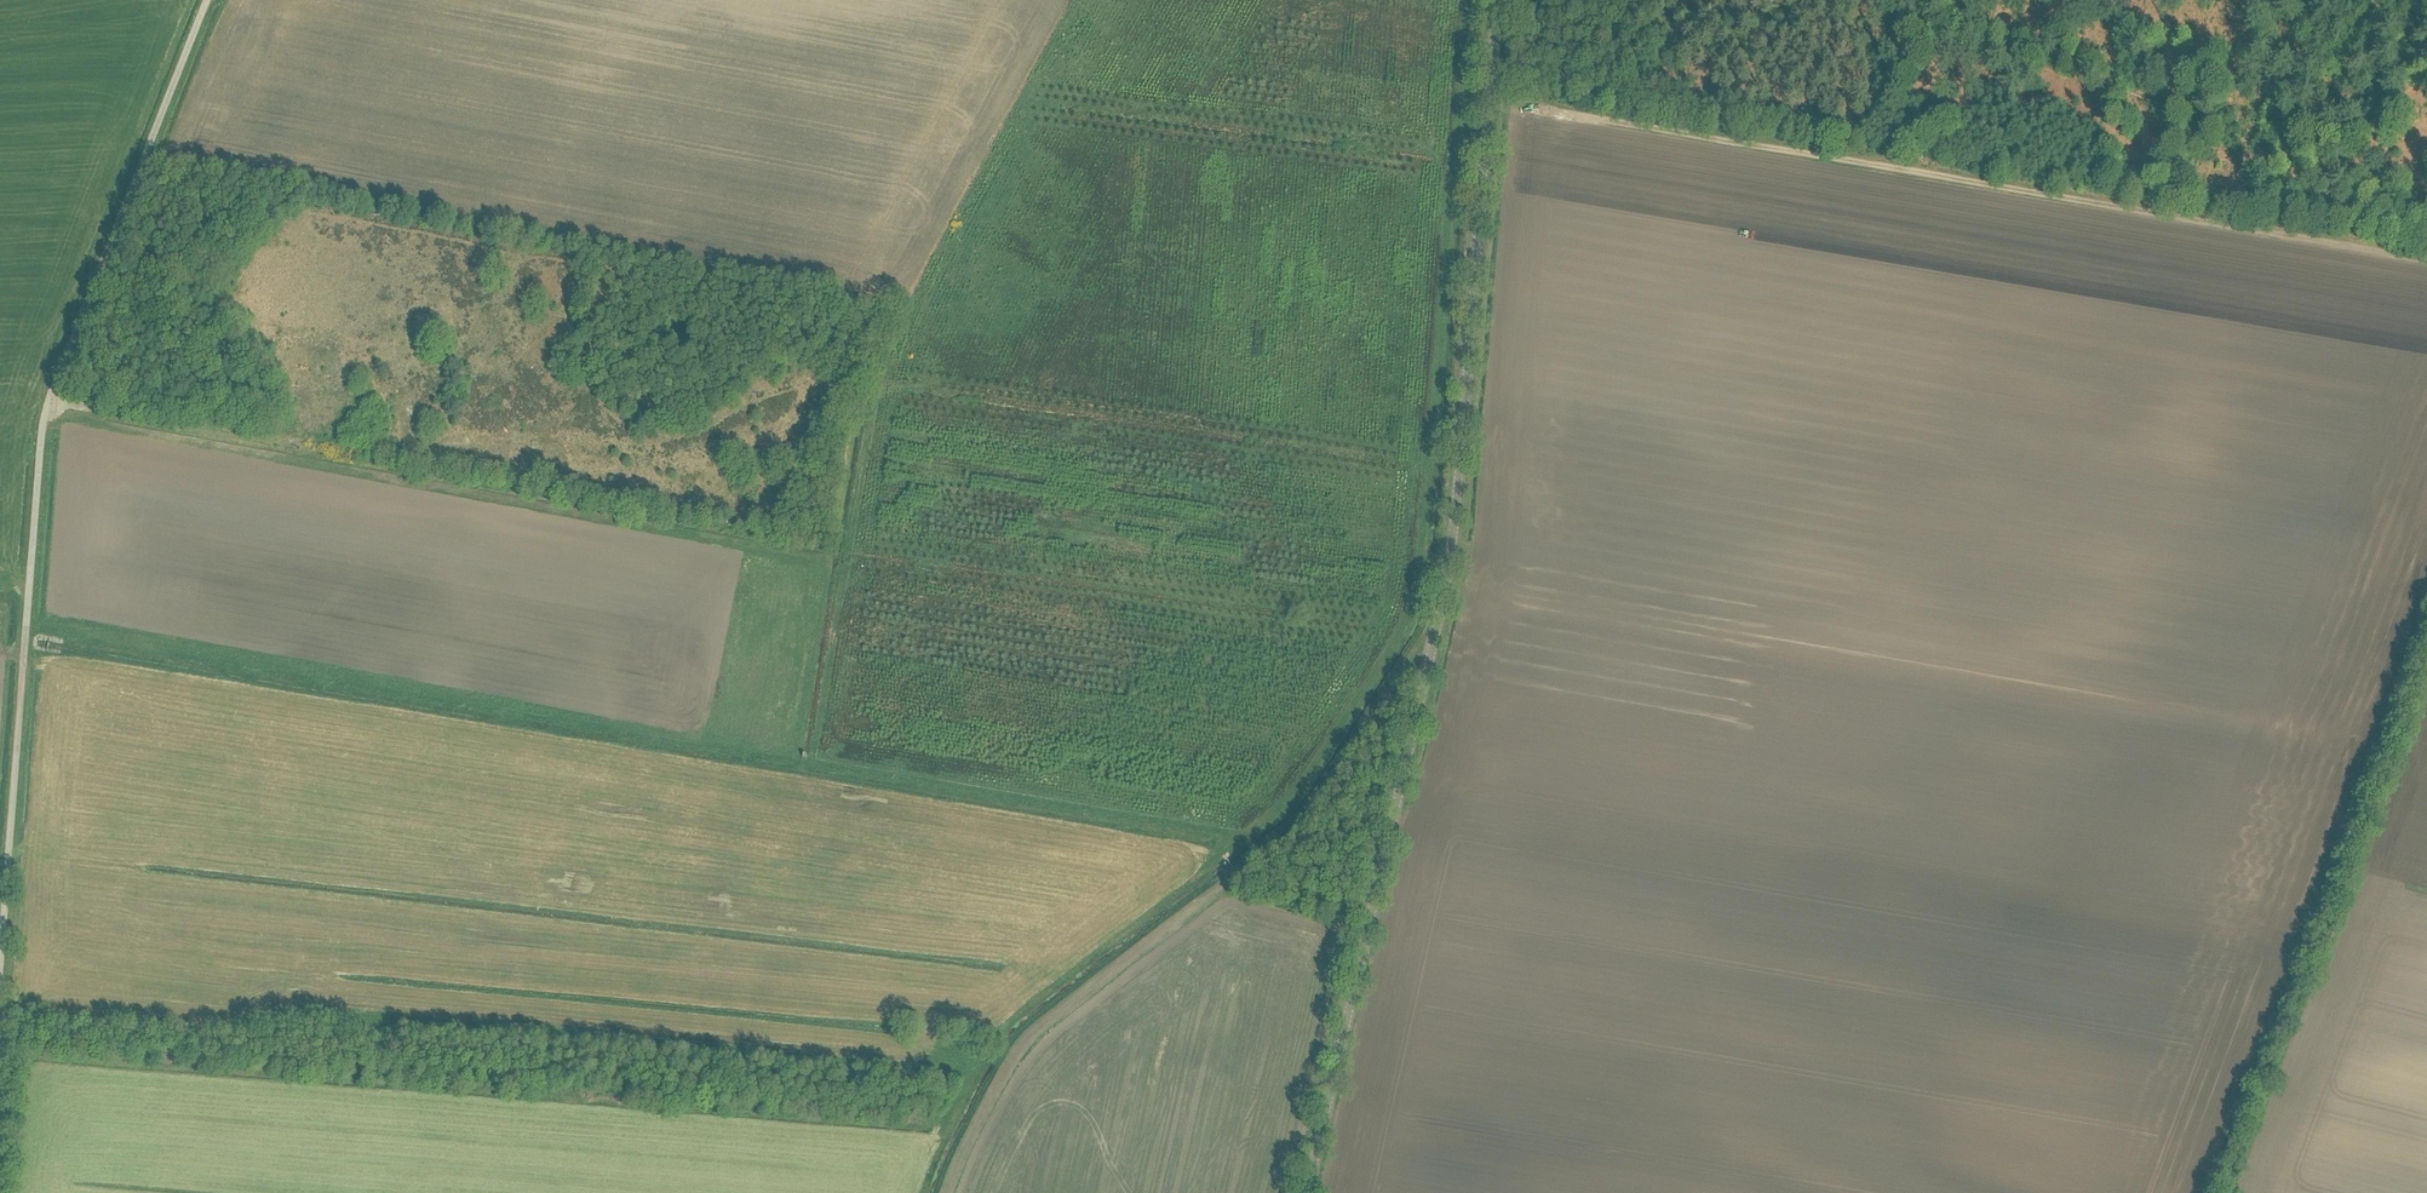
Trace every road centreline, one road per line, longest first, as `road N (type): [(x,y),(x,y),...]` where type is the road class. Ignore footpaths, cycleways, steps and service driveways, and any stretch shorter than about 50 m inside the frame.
road 1 (unclassified): [(0,966),(42,428),(207,0)]
road 2 (track): [(1488,99),(2426,261)]
road 3 (track): [(1438,623),(1313,812),(1028,1040),(1005,1071),(949,1192)]
road 4 (tertiary): [(1438,623),(1451,556),(1496,0)]
road 5 (tertiary): [(1438,623),(1306,1192)]

